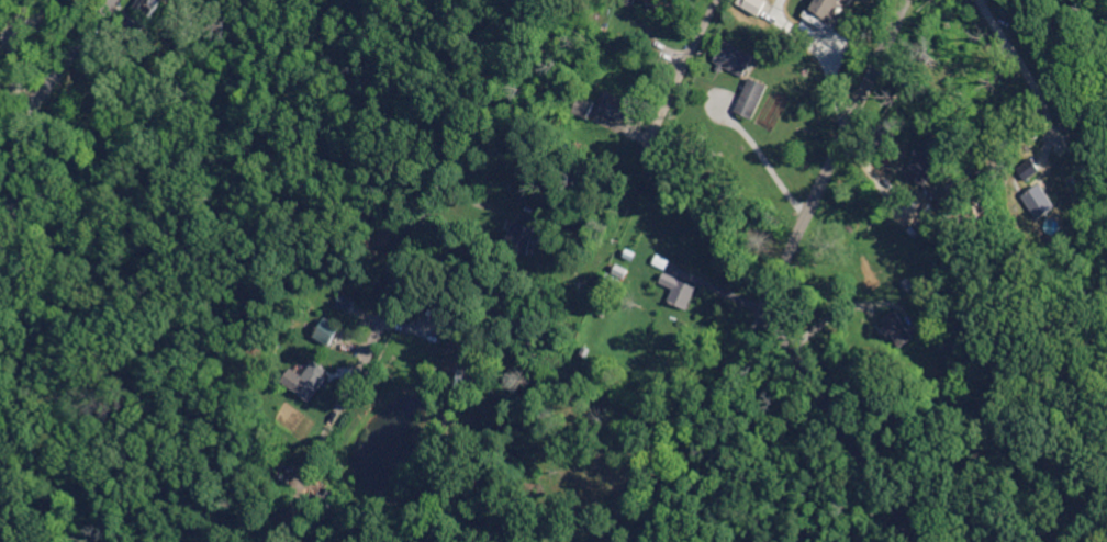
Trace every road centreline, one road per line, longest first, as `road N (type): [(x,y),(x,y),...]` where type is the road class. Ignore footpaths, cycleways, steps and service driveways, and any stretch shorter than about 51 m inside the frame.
road 1 (residential): [(654,541),(906,0)]
road 2 (residential): [(530,0),(347,396)]
road 3 (residential): [(0,282),(35,115),(118,0)]
road 4 (residential): [(765,308),(915,541)]
road 5 (residential): [(655,127),(719,0)]
road 6 (residential): [(984,0),(1048,108)]

